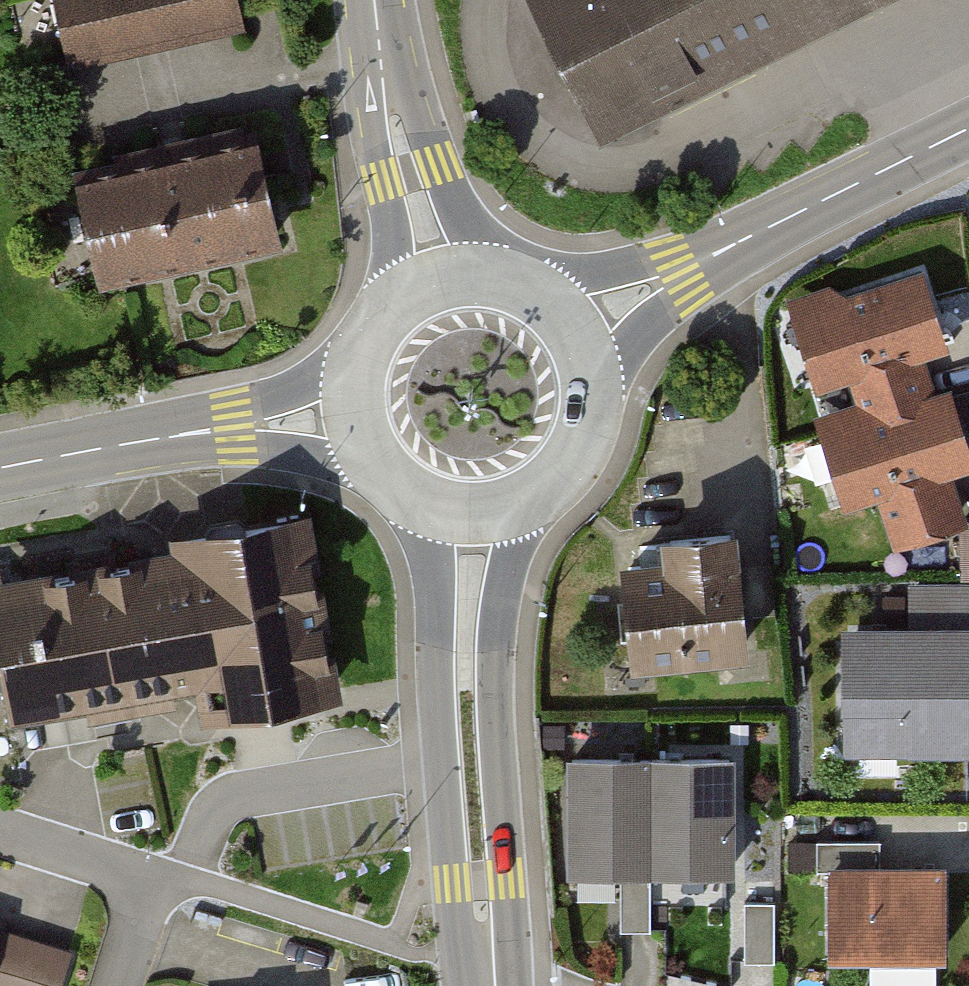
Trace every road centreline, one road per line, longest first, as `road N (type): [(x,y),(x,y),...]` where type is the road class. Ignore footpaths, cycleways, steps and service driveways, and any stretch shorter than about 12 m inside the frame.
road 1 (secondary): [(422,504),(431,541),(452,882),(494,979)]
road 2 (secondary): [(494,979),(507,879),(499,612),(515,511)]
road 3 (tertiary): [(968,128),(682,270)]
road 4 (secondary): [(379,41),(377,124),(400,300)]
road 5 (secondary): [(487,272),(379,41)]
road 6 (tertiary): [(0,468),(234,426)]
road 7 (secondary): [(515,511),(570,473),(597,412),(597,378)]
road 8 (residential): [(0,829),(150,876)]
road 9 (tertiary): [(234,426),(280,450),(374,462)]
road 10 (tertiary): [(360,356),(276,395),(234,426)]
road 11 (tertiary): [(682,270),(633,266),(541,292)]
road 12 (tertiary): [(597,378),(658,314),(682,270)]

